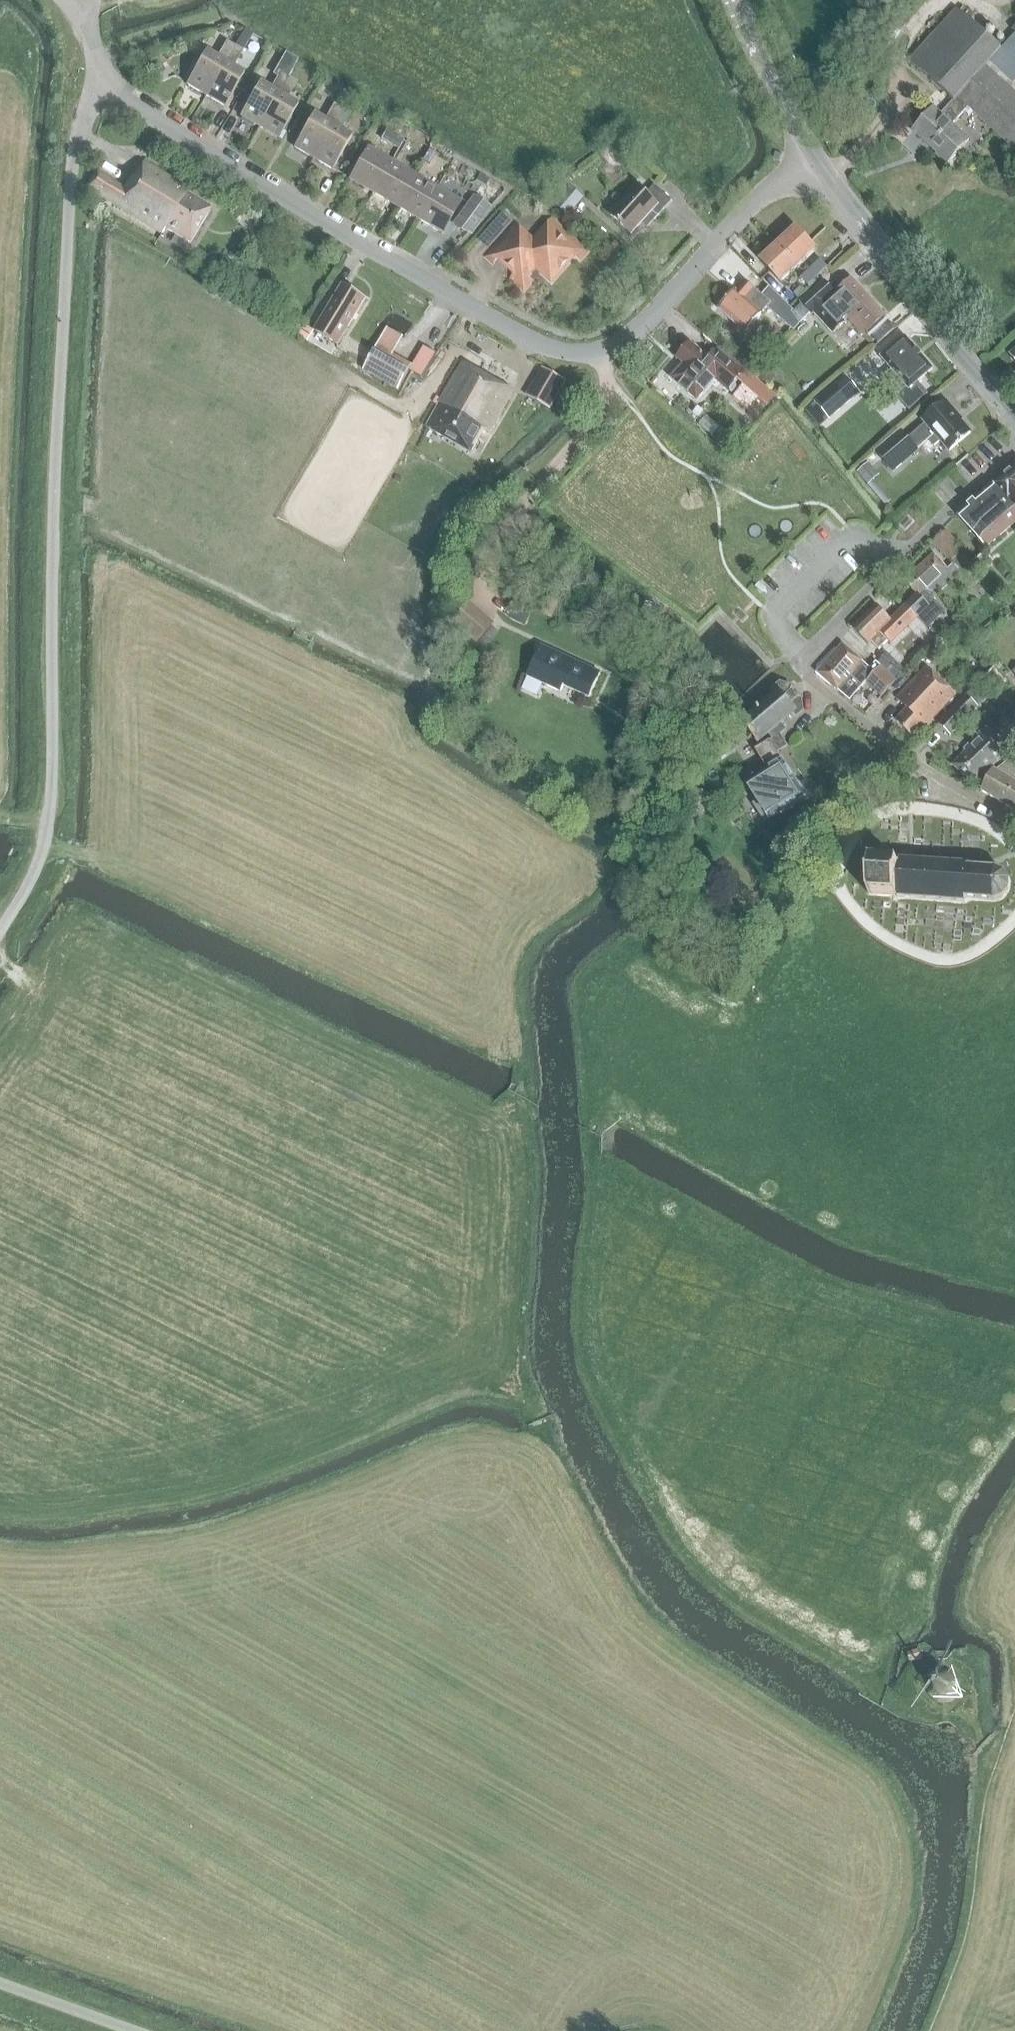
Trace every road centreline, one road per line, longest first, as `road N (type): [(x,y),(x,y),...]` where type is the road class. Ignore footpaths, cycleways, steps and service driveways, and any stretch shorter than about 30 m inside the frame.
road 1 (unclassified): [(0,944),(33,896),(52,817),(70,176),(93,86)]
road 2 (unclassified): [(816,156),(755,202),(637,331),(604,351),(568,353),(486,316),(93,86)]
road 3 (tertiary): [(1014,413),(950,342),(914,283),(816,156)]
road 4 (residential): [(800,668),(897,562),(1014,454)]
road 5 (residential): [(800,668),(904,758),(1014,820)]
road 6 (tertiary): [(816,156),(735,0)]
road 7 (unclassified): [(135,2030),(0,1981)]

